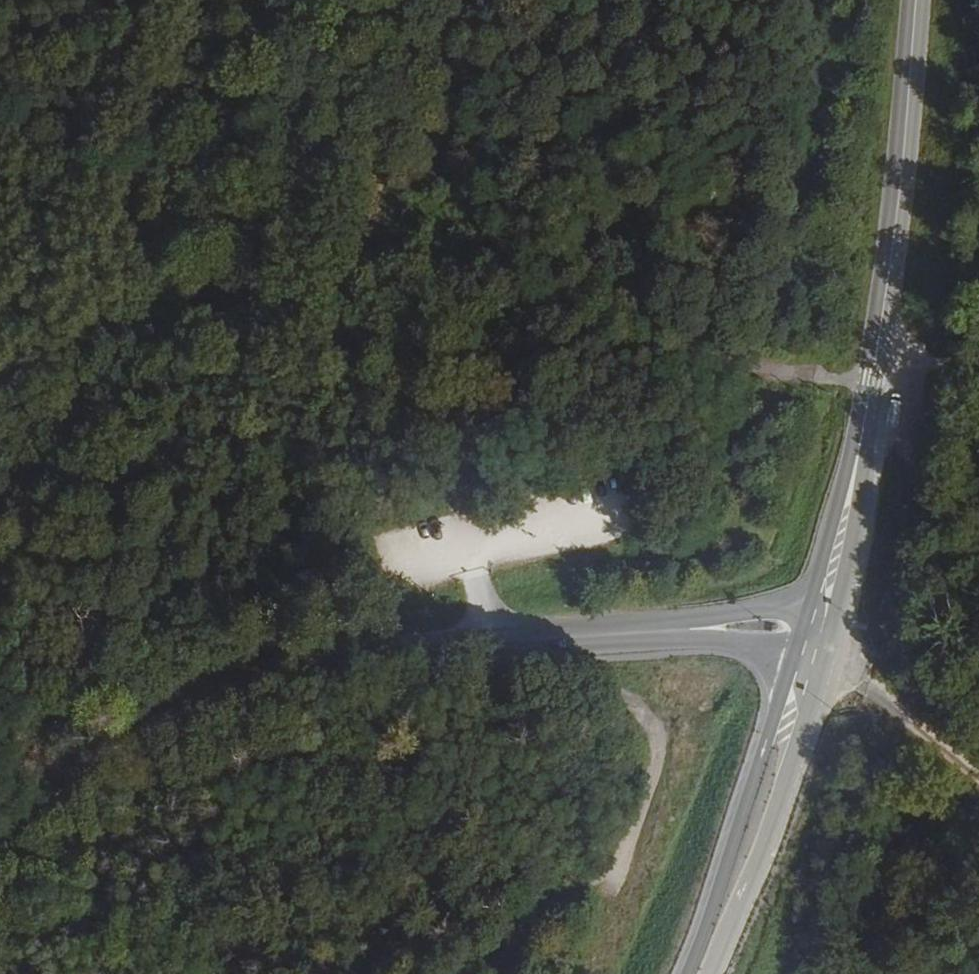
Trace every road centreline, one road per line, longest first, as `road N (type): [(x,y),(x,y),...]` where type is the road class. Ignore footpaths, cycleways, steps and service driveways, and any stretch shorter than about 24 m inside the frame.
road 1 (track): [(978,372),(761,370),(524,329),(361,284),(0,215)]
road 2 (residential): [(0,874),(96,769),(228,682),(360,653),(791,625),(821,632)]
road 3 (track): [(237,0),(164,249),(0,718)]
road 4 (unclassified): [(821,632),(874,377),(921,0)]
road 5 (unclassified): [(699,973),(821,632)]
road 6 (track): [(463,505),(447,442),(361,284)]
road 7 (track): [(978,778),(819,640)]
road 8 (track): [(498,642),(598,688),(651,738)]

